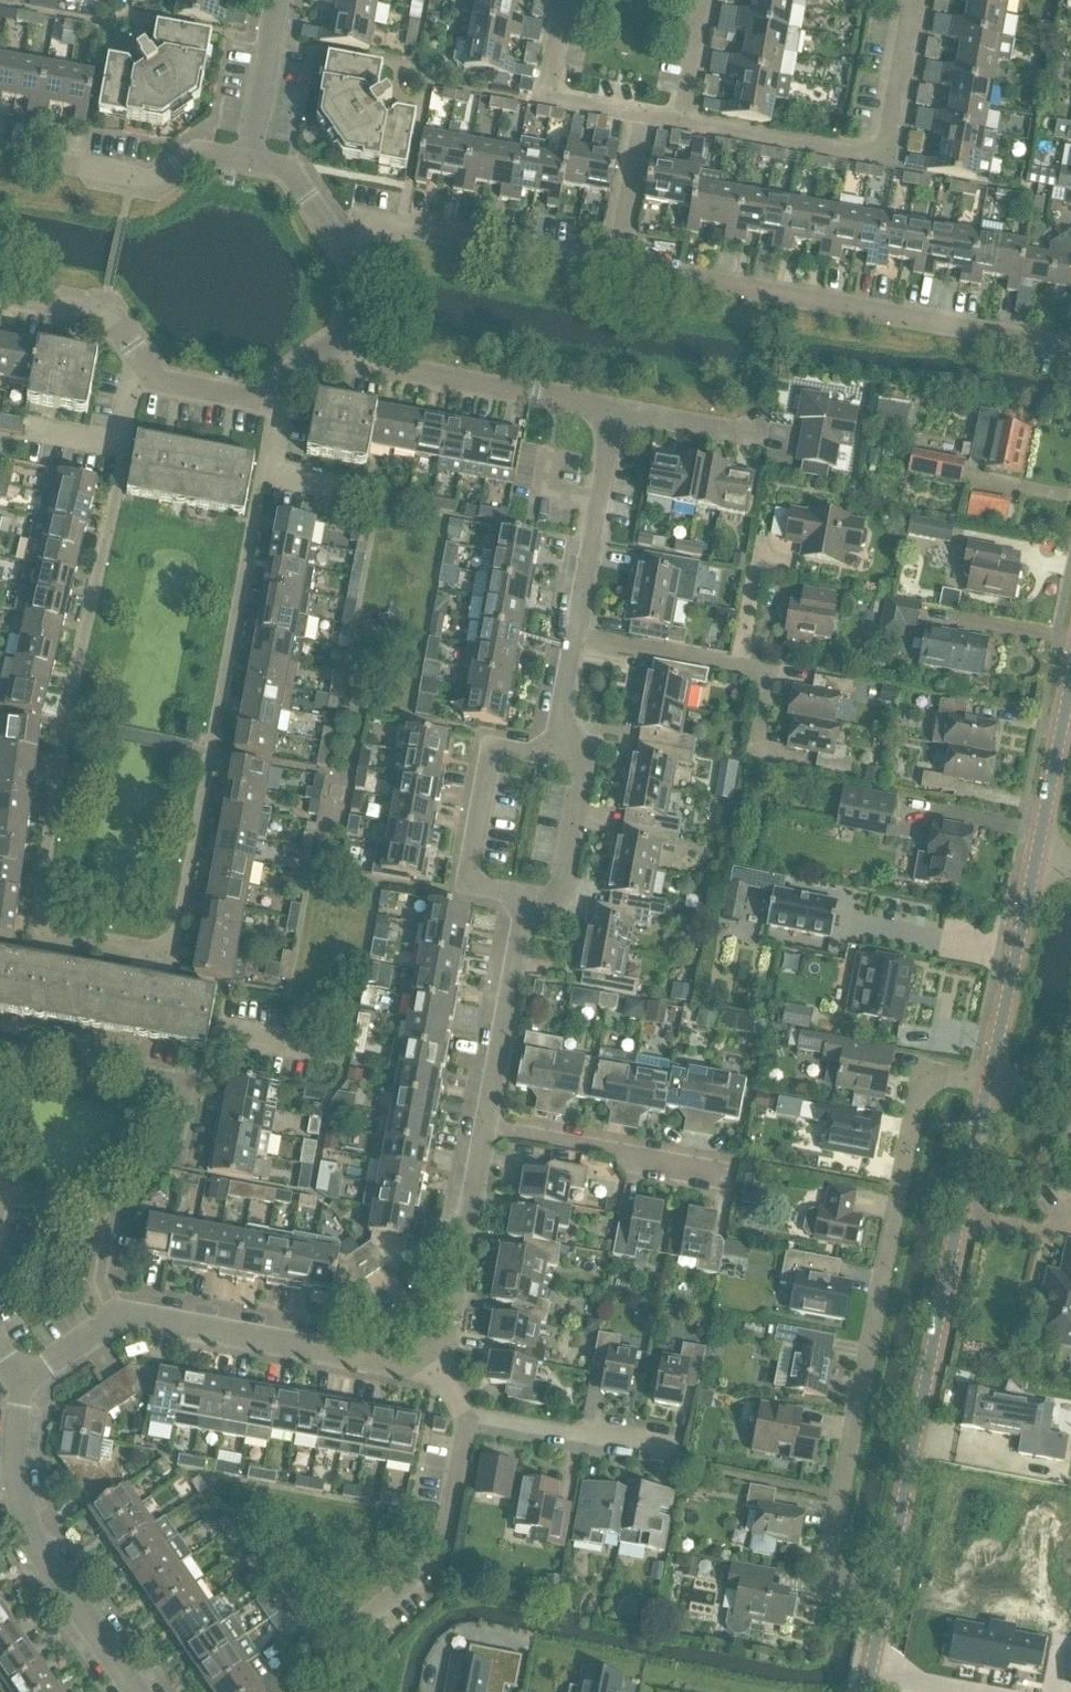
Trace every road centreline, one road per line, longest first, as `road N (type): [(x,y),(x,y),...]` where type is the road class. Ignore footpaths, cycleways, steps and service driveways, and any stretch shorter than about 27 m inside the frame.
road 1 (residential): [(114,481),(35,937),(176,963),(272,399)]
road 2 (residential): [(887,1591),(824,1579),(926,1072),(988,1085)]
road 3 (tertiary): [(887,1591),(988,1085)]
road 4 (residential): [(1070,349),(613,266)]
road 5 (residential): [(114,1318),(98,1280),(112,1218),(175,1149),(182,1131),(177,1087),(130,1069),(0,1054)]
road 6 (tertiary): [(988,1085),(1070,684)]
road 7 (residential): [(693,123),(895,154),(918,0)]
road 8 (residential): [(23,1378),(11,1466),(24,1526),(143,1691)]
road 9 (residential): [(114,1318),(433,1360)]
road 10 (residential): [(612,416),(338,364)]
road 11 (residential): [(354,1643),(404,1601),(442,1551),(467,1416)]
road 12 (residential): [(737,1166),(479,1122)]
road 13 (residential): [(252,164),(210,158),(162,184),(0,155)]
road 14 (residential): [(562,733),(494,759),(474,825),(477,886),(518,925)]
road 15 (residential): [(613,266),(459,234),(358,233)]
road 16 (residential): [(433,1360),(479,1122)]
road 17 (residential): [(518,925),(571,889),(586,815),(580,771),(562,733)]
road 18 (residential): [(570,638),(612,416)]
road 19 (residential): [(673,1452),(467,1416)]
road 20 (residential): [(479,1122),(518,925)]
road 21 (residential): [(639,122),(550,109),(562,0)]
road 22 (residential): [(746,663),(570,638)]
road 23 (residential): [(131,377),(104,313),(0,300)]
road 24 (residential): [(252,164),(280,0)]
road 25 (residential): [(763,445),(612,416)]
road 26 (residential): [(613,266),(639,122)]
road 27 (residential): [(272,399),(131,377)]
road 28 (residential): [(338,364),(358,233)]
road 29 (residential): [(358,233),(291,172),(252,164)]
road 30 (residential): [(714,0),(693,123)]

